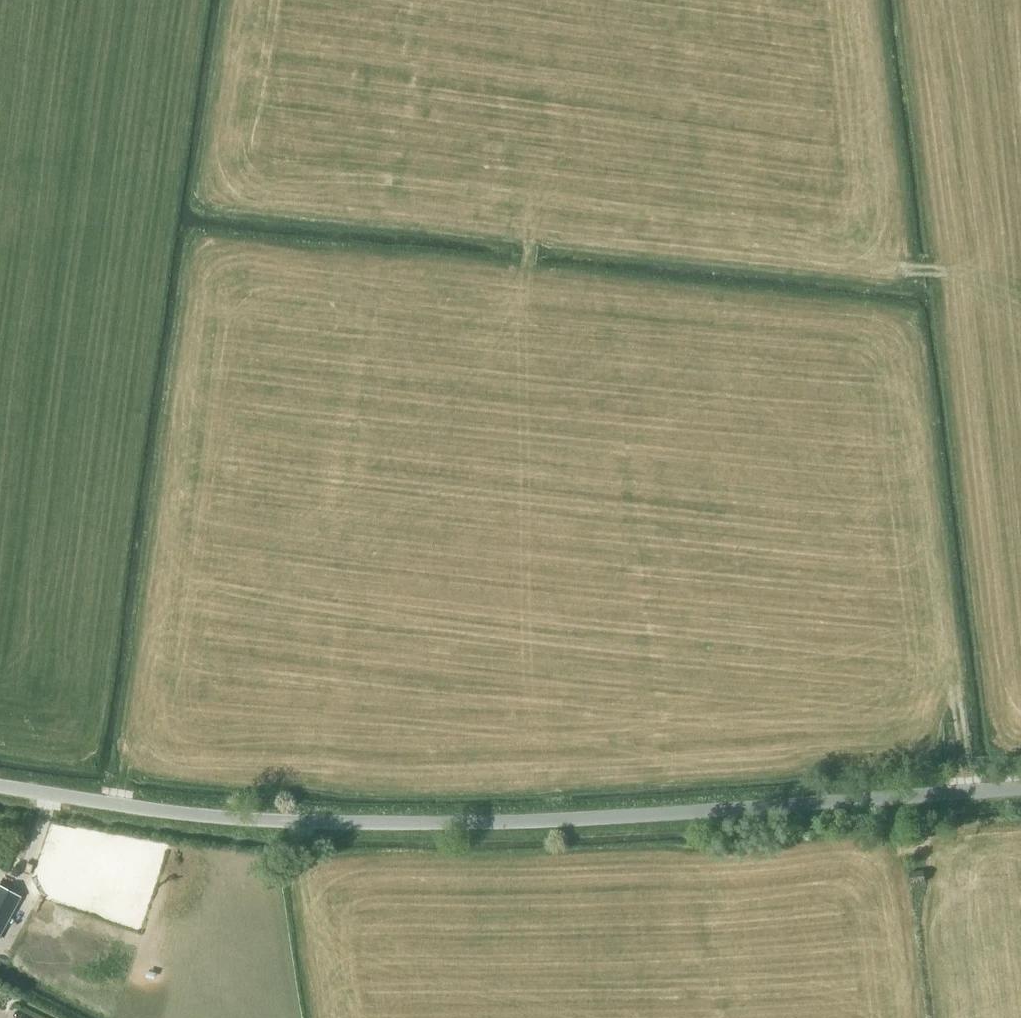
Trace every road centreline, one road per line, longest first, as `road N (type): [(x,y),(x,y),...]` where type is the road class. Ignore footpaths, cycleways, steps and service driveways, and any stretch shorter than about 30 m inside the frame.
road 1 (unclassified): [(1020,786),(626,815),(337,823),(202,814),(0,785)]

